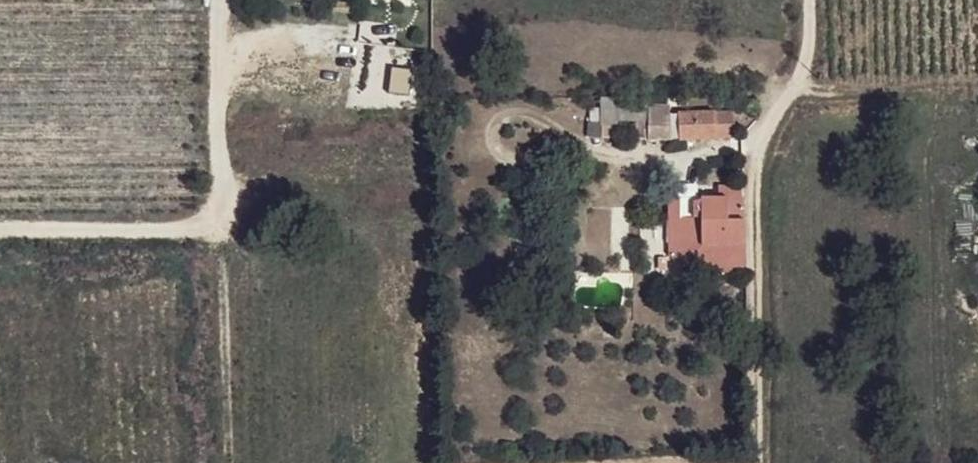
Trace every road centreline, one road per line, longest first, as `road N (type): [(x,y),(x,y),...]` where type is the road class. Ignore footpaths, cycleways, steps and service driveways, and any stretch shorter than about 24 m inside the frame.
road 1 (track): [(222,0),(230,232),(0,235)]
road 2 (track): [(230,232),(235,462)]

